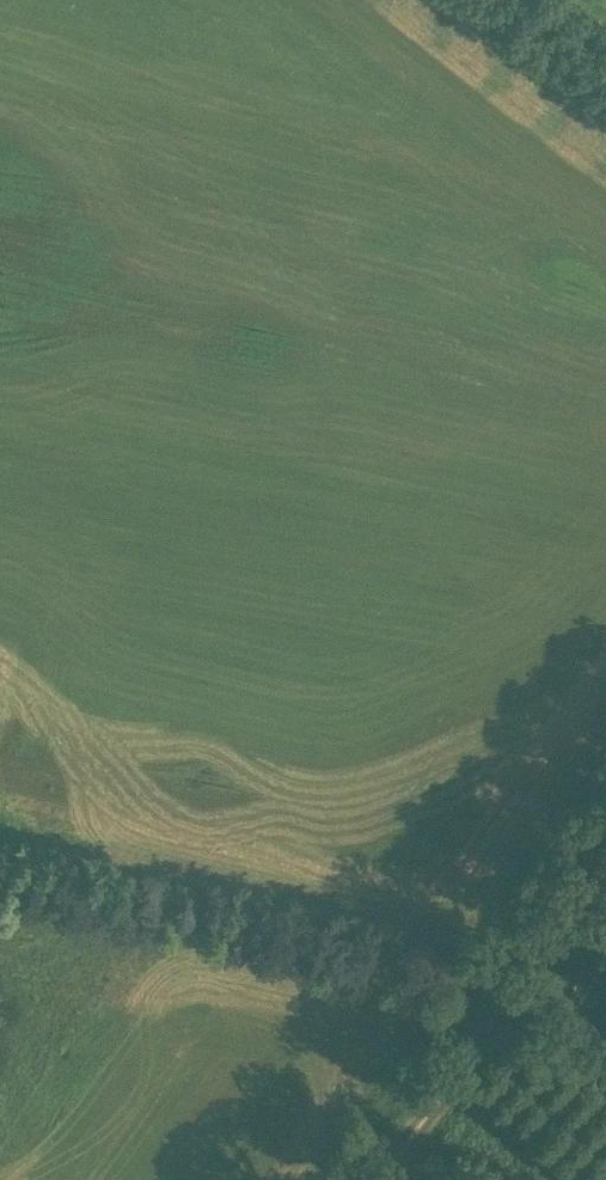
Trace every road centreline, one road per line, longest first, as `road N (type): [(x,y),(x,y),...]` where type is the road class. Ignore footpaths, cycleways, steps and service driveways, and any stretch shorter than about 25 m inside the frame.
road 1 (track): [(0,868),(514,994)]
road 2 (track): [(386,1179),(487,1034)]
road 3 (track): [(487,1034),(605,1146)]
road 4 (track): [(514,994),(605,862)]

